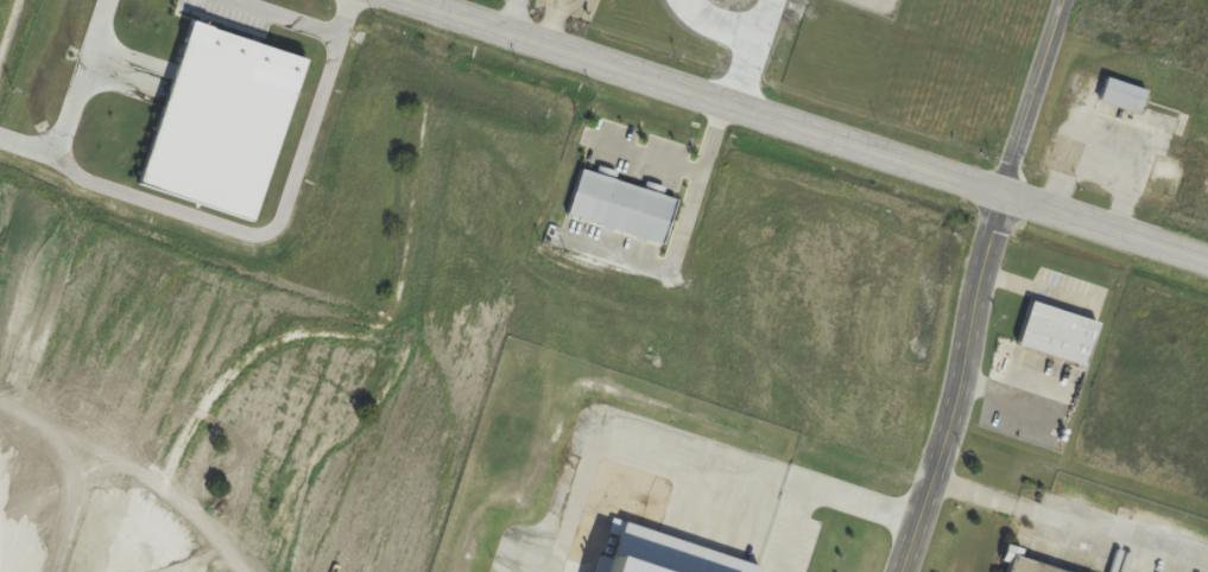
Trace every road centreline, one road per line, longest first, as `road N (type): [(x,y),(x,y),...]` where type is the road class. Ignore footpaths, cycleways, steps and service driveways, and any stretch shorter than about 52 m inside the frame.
road 1 (secondary): [(1207,263),(405,0)]
road 2 (residential): [(1068,0),(1004,197),(941,460),(903,571)]

